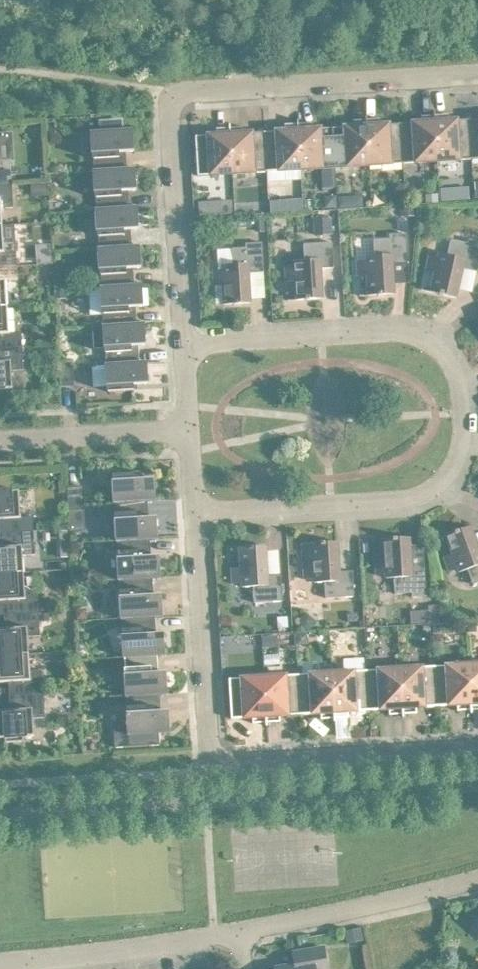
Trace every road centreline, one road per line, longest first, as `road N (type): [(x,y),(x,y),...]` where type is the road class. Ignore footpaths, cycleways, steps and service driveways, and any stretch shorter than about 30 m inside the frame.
road 1 (residential): [(185,346),(430,331),(456,356),(475,414),(466,456),(451,488),(434,502),(196,520)]
road 2 (residential): [(185,346),(172,111),(183,100),(477,80)]
road 3 (residential): [(477,756),(229,770),(213,749),(196,520)]
road 4 (residential): [(243,937),(0,964)]
road 5 (residential): [(477,880),(243,937)]
road 6 (residential): [(190,432),(0,444)]

